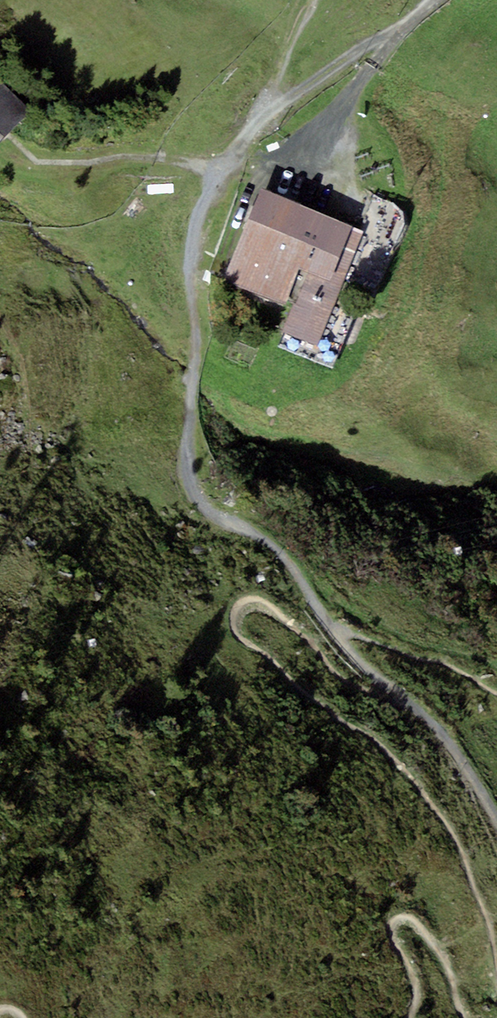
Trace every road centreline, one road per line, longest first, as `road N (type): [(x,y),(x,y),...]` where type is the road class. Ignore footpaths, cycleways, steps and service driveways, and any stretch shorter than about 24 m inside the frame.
road 1 (track): [(328,624),(289,559),(212,512),(188,473),(195,371),(188,277),(198,217),(267,119)]
road 2 (track): [(267,119),(429,0)]
road 3 (track): [(496,821),(456,747),(403,702)]

